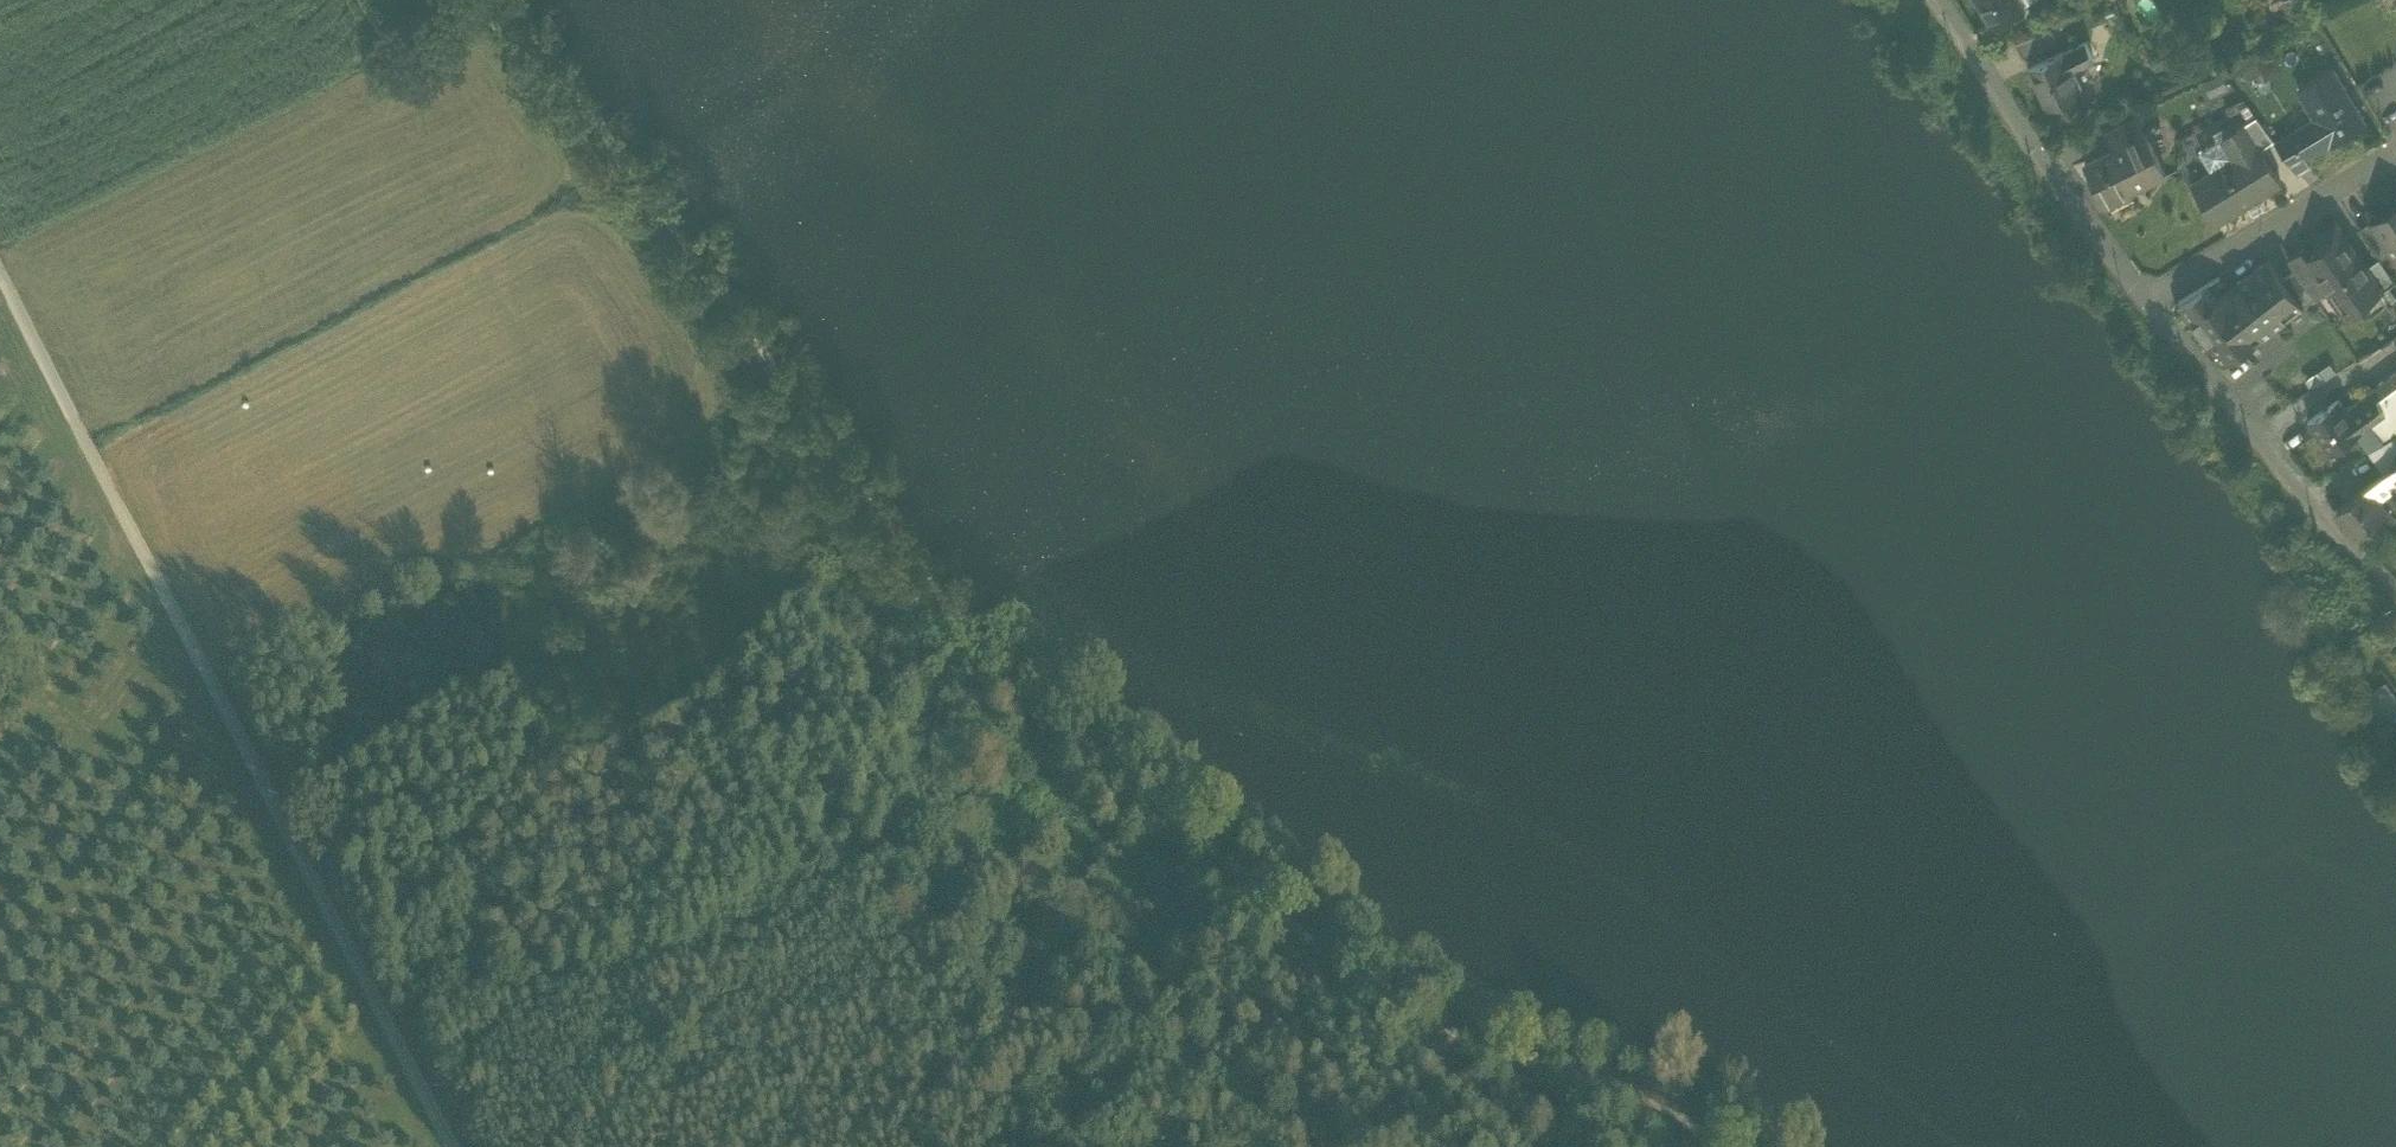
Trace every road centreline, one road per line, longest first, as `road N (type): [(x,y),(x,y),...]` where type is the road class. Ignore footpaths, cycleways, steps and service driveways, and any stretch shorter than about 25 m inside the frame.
road 1 (track): [(449,1146),(0,277)]
road 2 (residential): [(2395,590),(2151,307)]
road 3 (residential): [(2151,307),(1947,0)]
road 4 (residential): [(2151,307),(2395,146)]

